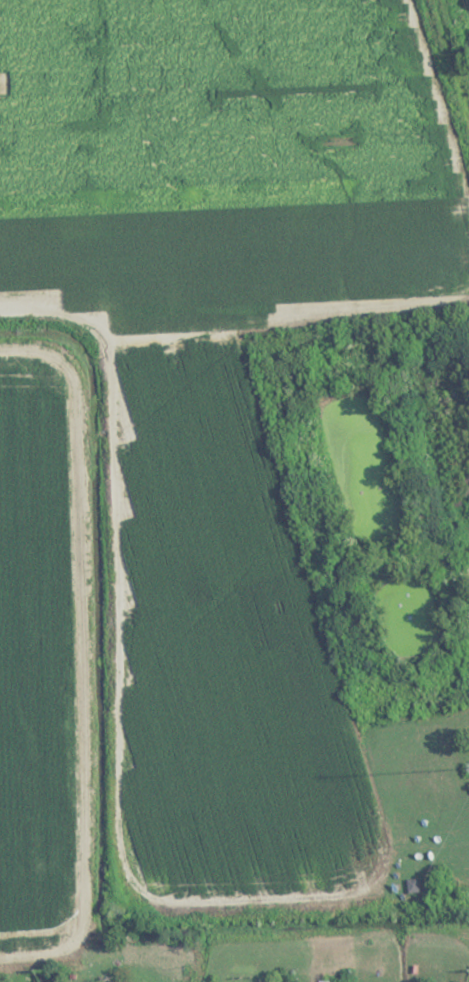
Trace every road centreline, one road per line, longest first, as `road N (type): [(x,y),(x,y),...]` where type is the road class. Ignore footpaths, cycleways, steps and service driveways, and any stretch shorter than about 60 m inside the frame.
road 1 (track): [(106,0),(121,857)]
road 2 (track): [(121,857),(139,901),(172,907),(329,906),(365,884)]

